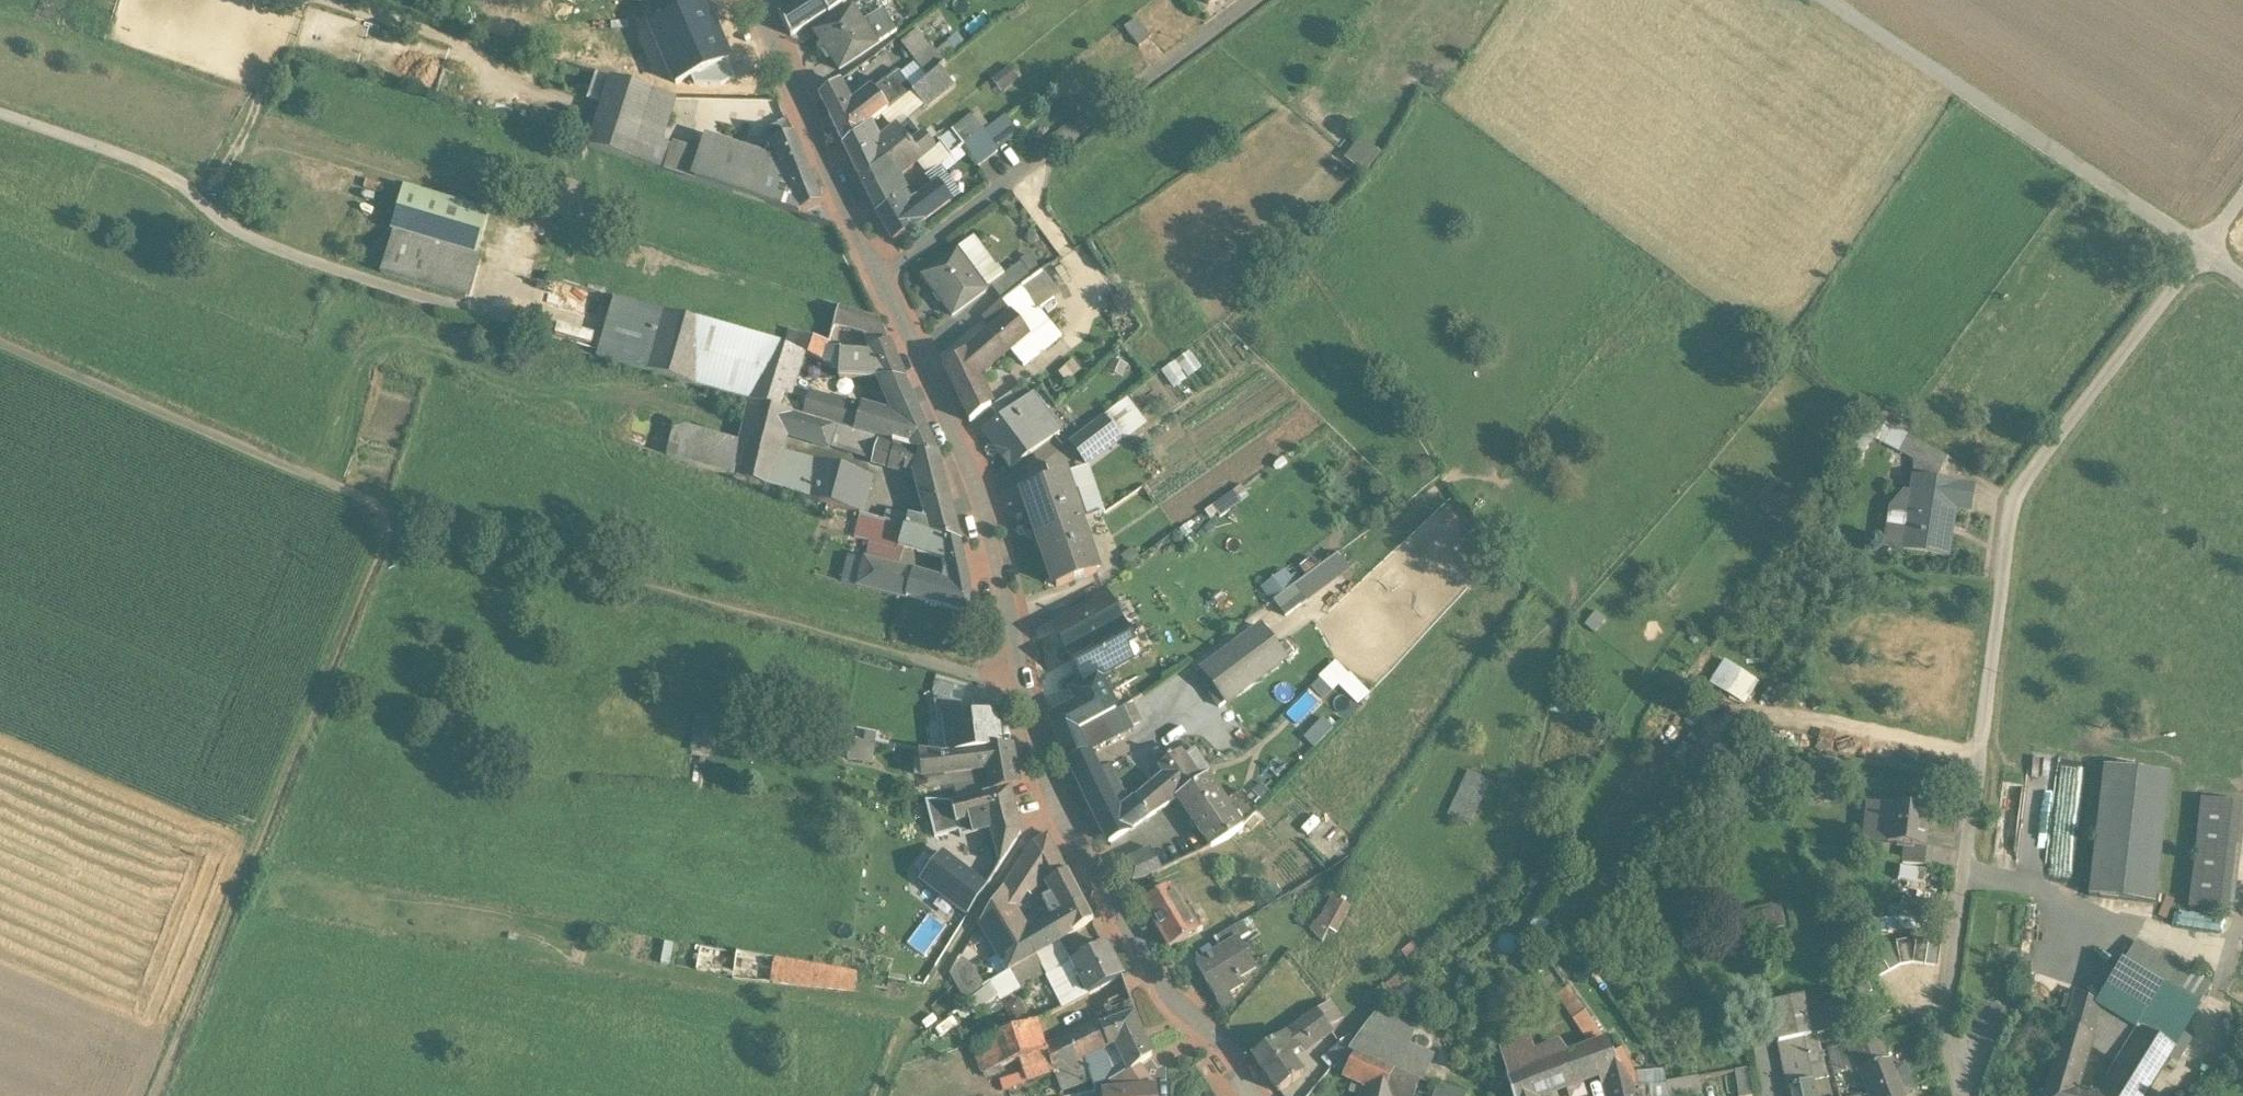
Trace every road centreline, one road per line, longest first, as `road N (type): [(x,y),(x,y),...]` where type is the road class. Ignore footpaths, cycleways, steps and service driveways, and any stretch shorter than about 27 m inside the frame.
road 1 (track): [(1018,676),(989,679),(393,522),(0,350)]
road 2 (residential): [(1961,1095),(1945,1002),(2006,517),(2024,480),(2203,254)]
road 3 (residential): [(1122,919),(1054,803),(978,498),(880,279)]
road 4 (track): [(0,115),(155,169),(257,243),(585,346)]
road 5 (track): [(158,1095),(393,522)]
road 6 (track): [(1825,0),(2242,283)]
road 7 (residential): [(880,279),(1260,0)]
road 8 (track): [(1060,815),(1037,824),(960,941),(902,1040),(882,1095)]
road 9 (track): [(1686,763),(1767,705),(1981,751)]
road 10 (residential): [(880,279),(756,12),(742,0)]
road 11 (residential): [(1251,1095),(1205,1024),(1171,1008),(1122,919)]

